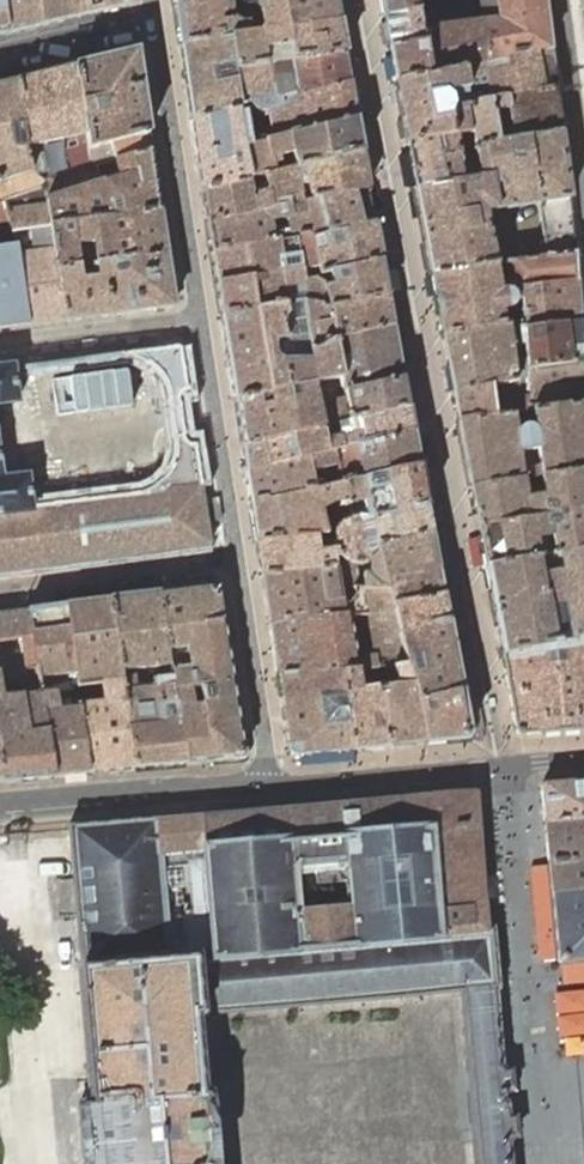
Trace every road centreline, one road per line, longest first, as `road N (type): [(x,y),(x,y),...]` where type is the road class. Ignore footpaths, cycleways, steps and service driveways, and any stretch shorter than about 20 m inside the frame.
road 1 (residential): [(583,756),(265,781)]
road 2 (residential): [(153,20),(202,323)]
road 3 (residential): [(265,781),(0,803)]
road 4 (residential): [(202,323),(239,562)]
road 5 (residential): [(0,594),(239,562)]
road 6 (residential): [(239,562),(265,781)]
road 7 (residential): [(202,323),(0,349)]
road 8 (residential): [(153,20),(0,58)]

